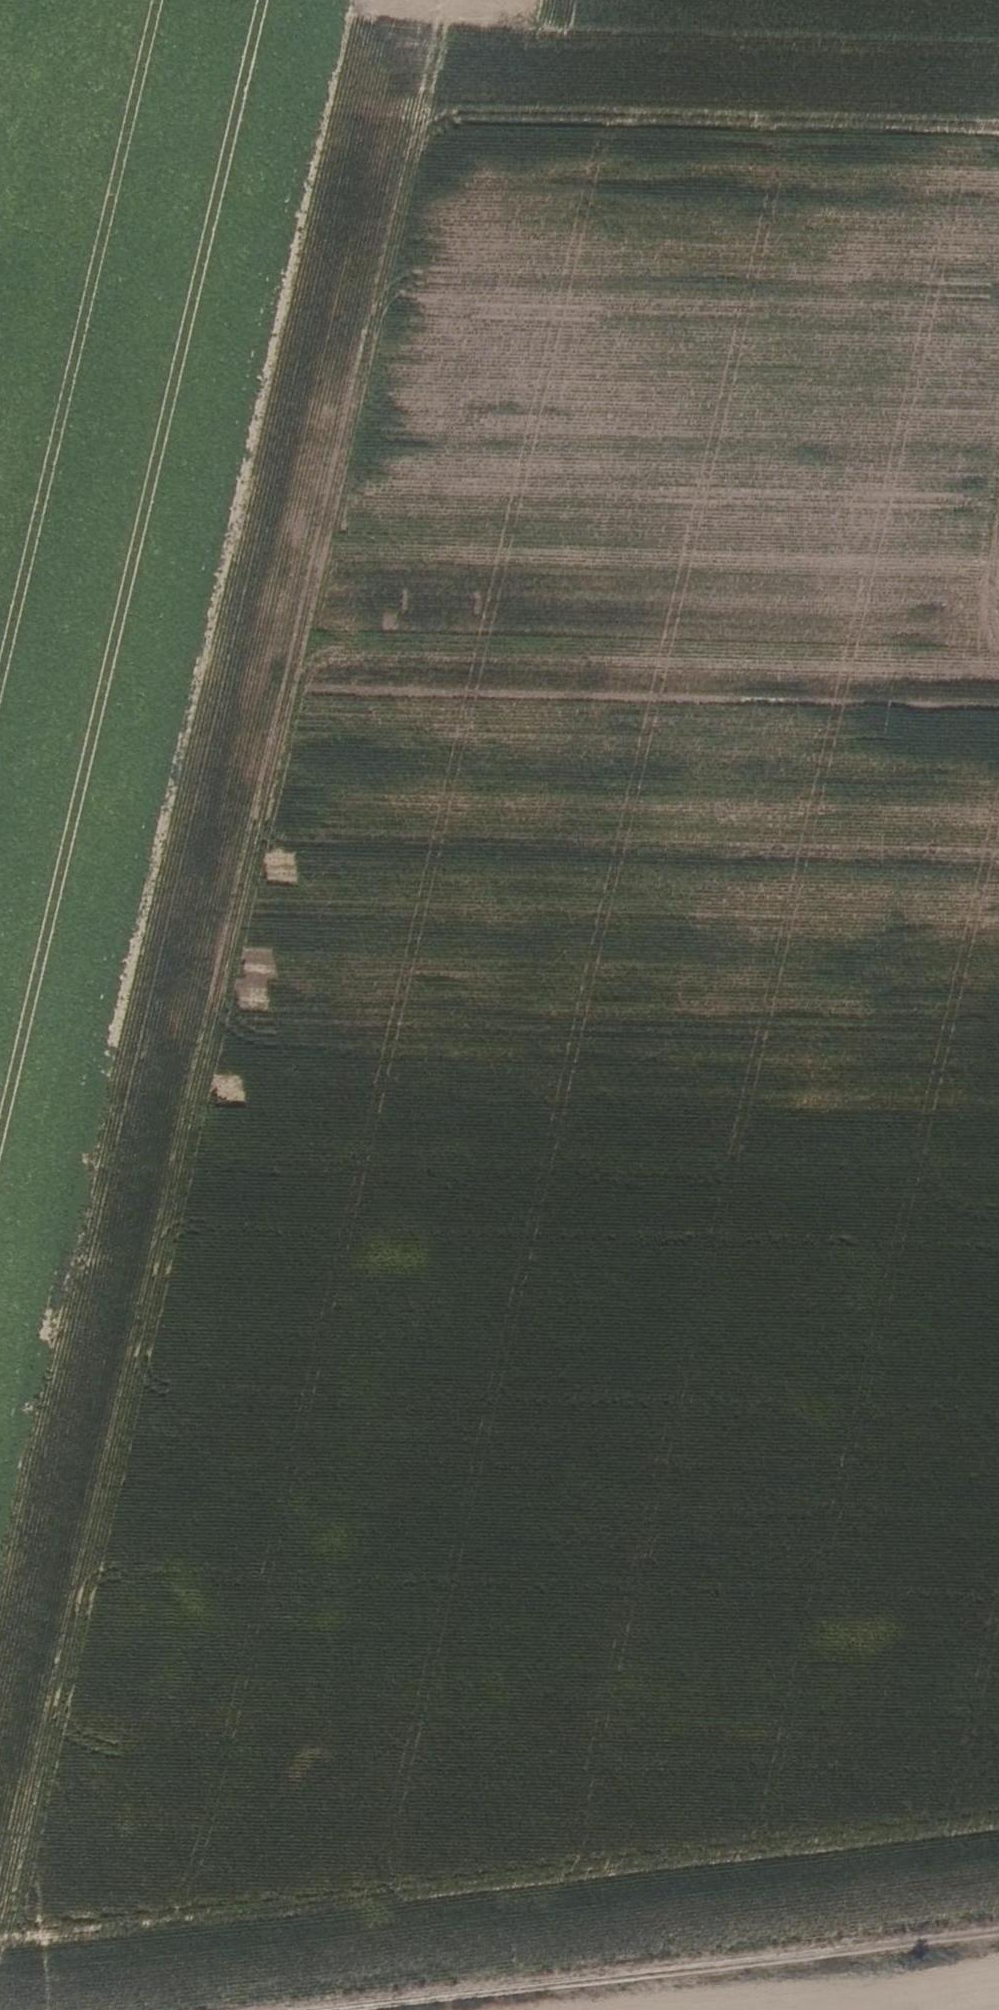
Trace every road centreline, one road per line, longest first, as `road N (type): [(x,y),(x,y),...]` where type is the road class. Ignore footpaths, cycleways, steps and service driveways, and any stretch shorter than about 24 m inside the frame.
road 1 (track): [(497,2009),(998,1956)]

